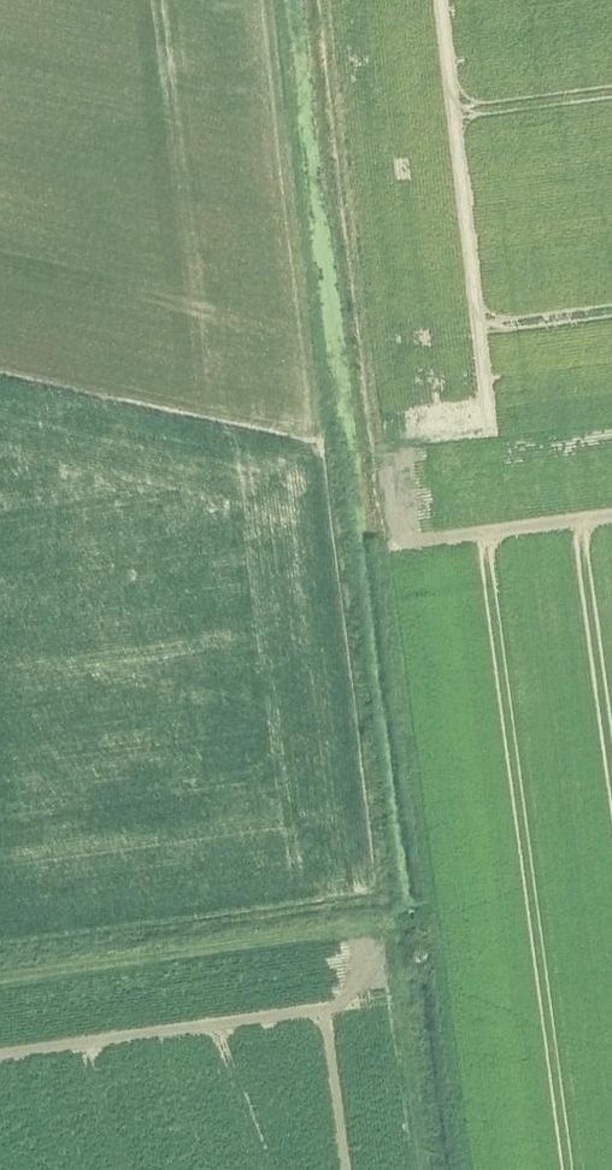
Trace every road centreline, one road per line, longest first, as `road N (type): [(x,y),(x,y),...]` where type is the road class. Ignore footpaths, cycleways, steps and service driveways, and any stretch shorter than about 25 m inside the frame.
road 1 (track): [(0,991),(360,937)]

